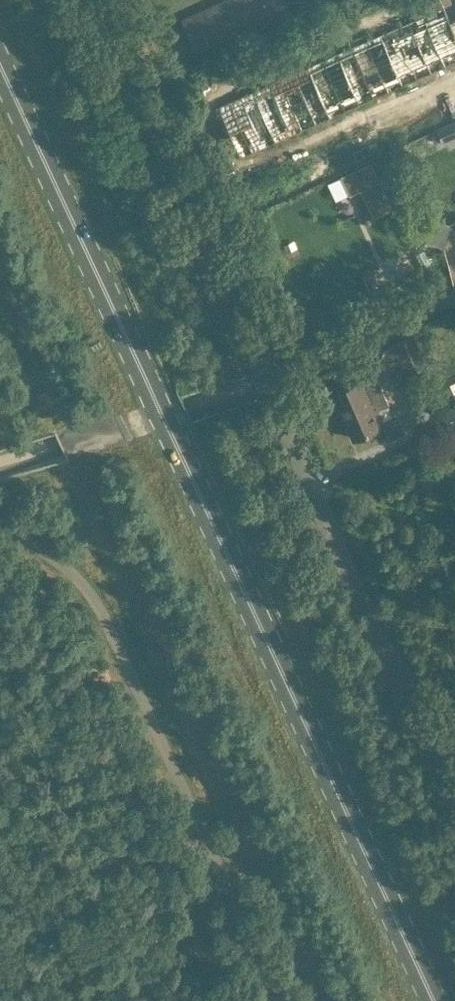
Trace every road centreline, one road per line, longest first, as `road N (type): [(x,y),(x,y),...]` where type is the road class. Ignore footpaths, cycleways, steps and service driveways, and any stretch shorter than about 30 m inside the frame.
road 1 (primary): [(0,46),(183,465),(435,1000)]
road 2 (residential): [(270,383),(109,0)]
road 3 (residential): [(374,647),(270,383)]
road 4 (residential): [(454,299),(270,383)]

